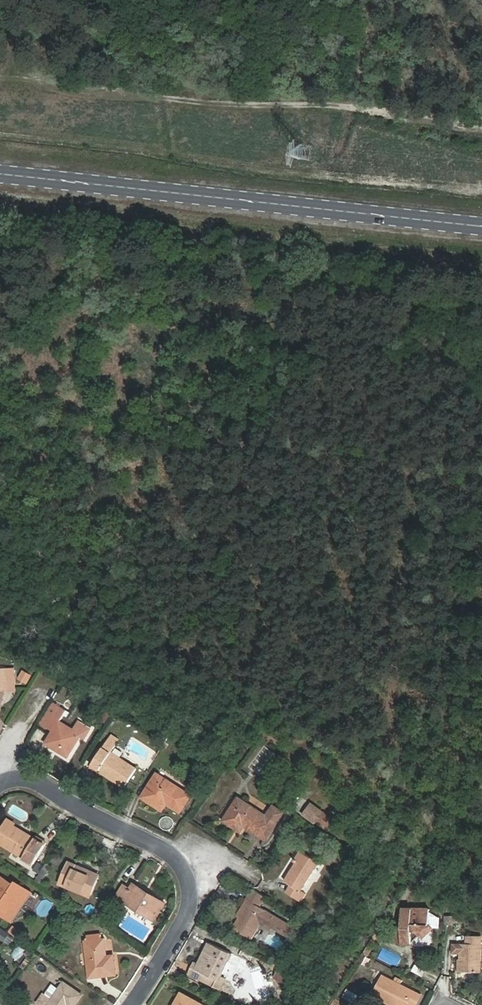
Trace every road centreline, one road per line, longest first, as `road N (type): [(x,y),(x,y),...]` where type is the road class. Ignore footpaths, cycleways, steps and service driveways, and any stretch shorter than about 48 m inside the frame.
road 1 (primary): [(0,177),(481,229)]
road 2 (track): [(481,125),(0,78)]
road 3 (residential): [(0,764),(176,862)]
road 4 (residential): [(176,862),(188,882),(184,921),(132,1004)]

